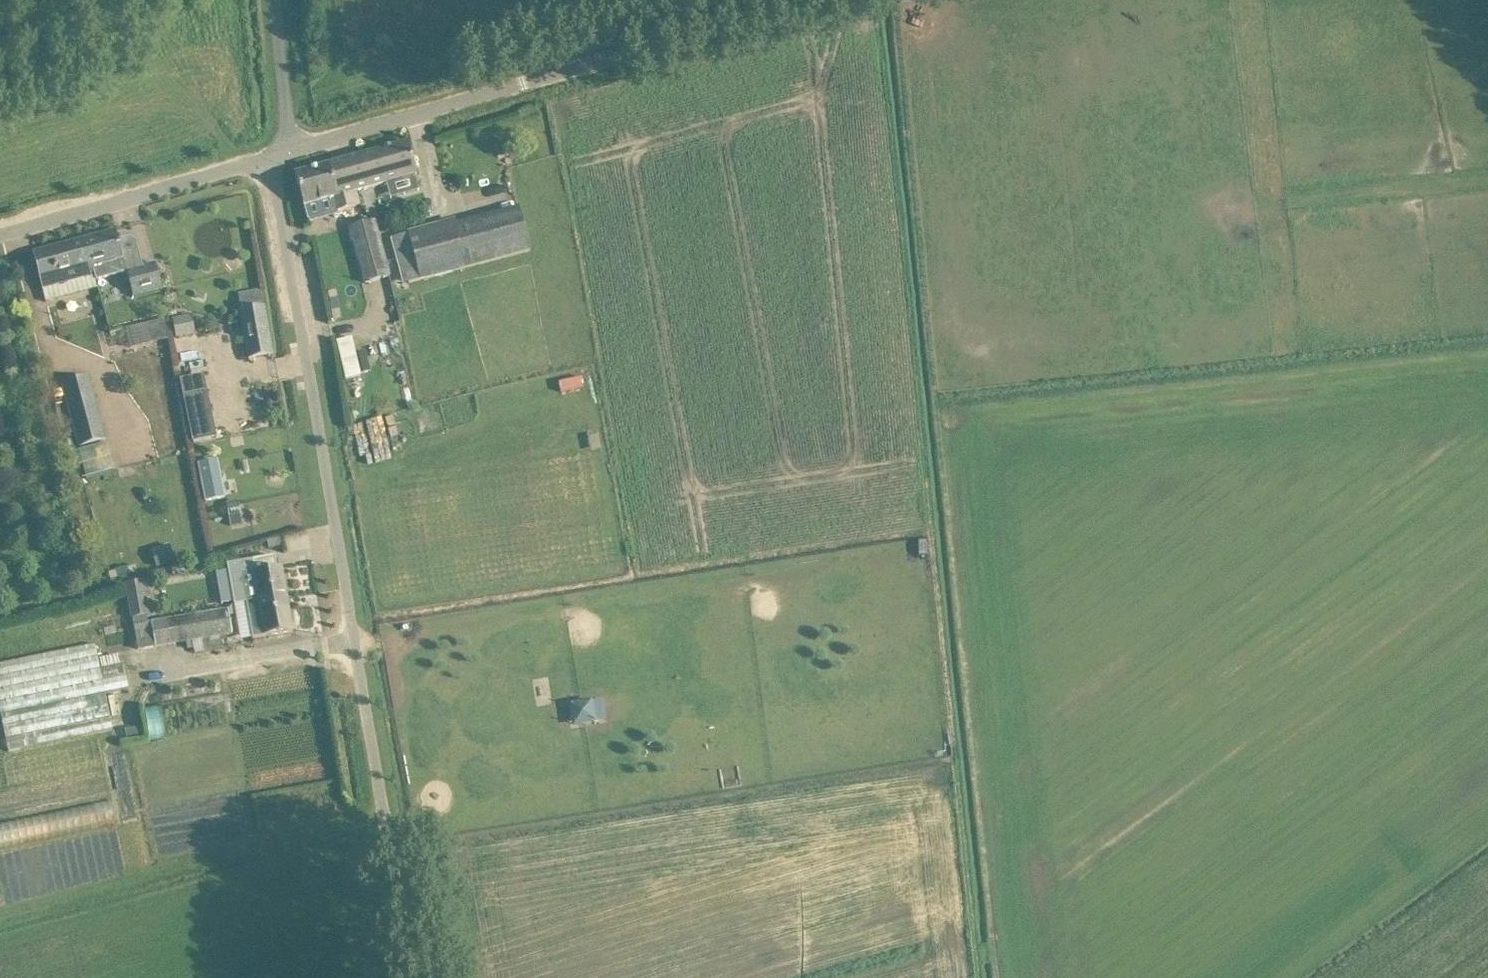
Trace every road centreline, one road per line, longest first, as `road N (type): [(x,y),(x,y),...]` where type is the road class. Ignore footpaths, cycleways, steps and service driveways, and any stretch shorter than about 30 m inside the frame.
road 1 (unclassified): [(415,977),(264,160)]
road 2 (unclassified): [(296,149),(812,0)]
road 3 (unclassified): [(0,234),(264,160)]
road 4 (unclassified): [(296,149),(281,0)]

